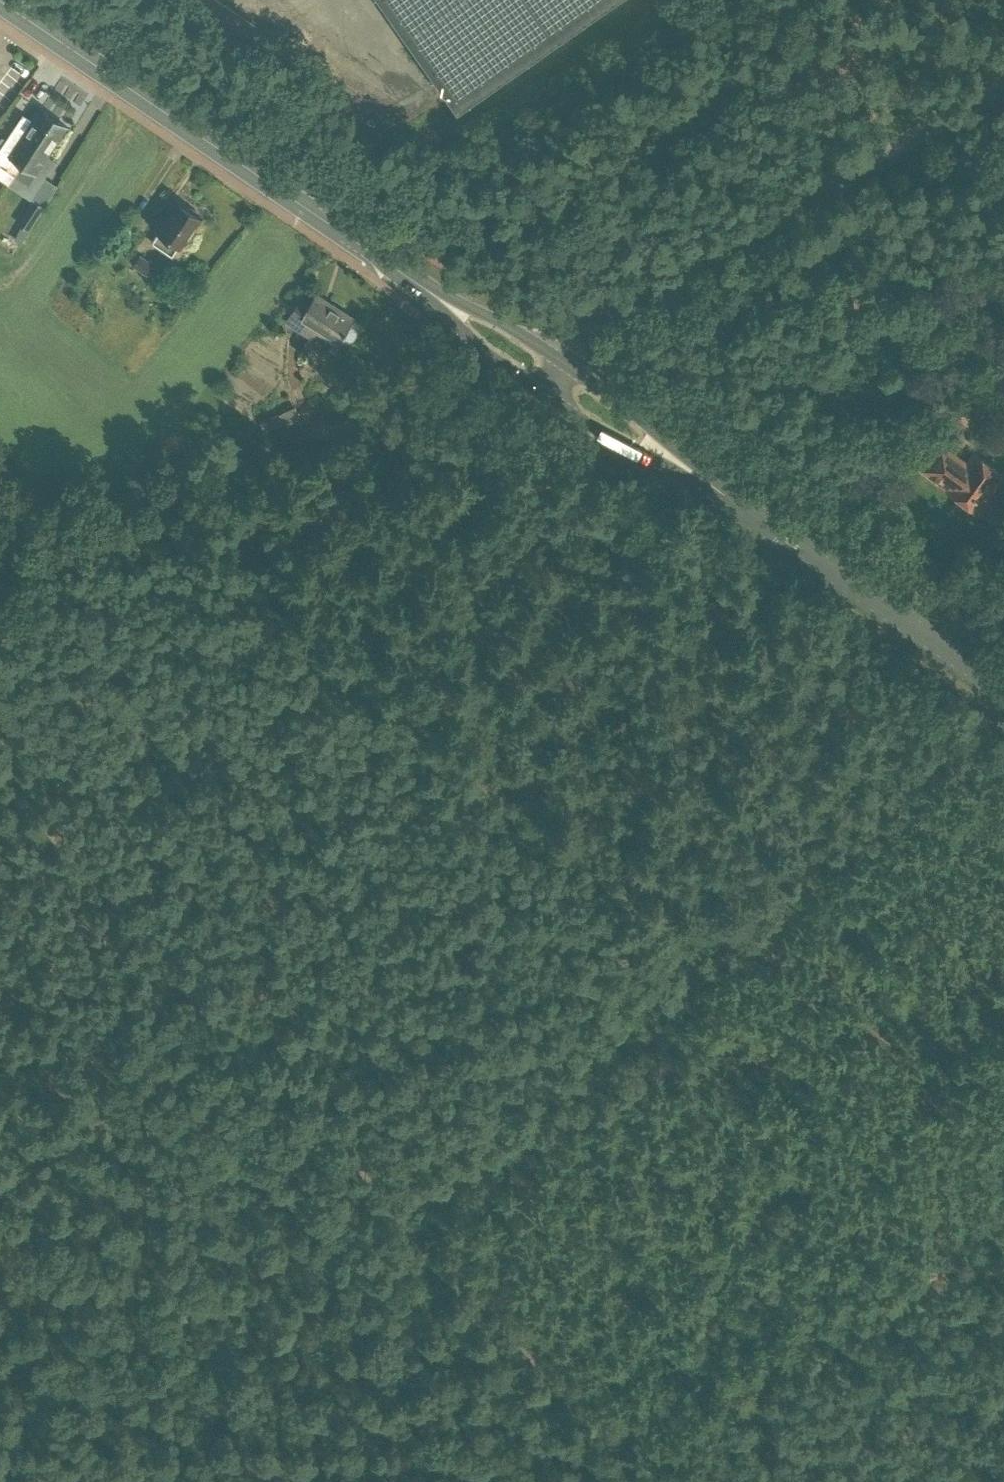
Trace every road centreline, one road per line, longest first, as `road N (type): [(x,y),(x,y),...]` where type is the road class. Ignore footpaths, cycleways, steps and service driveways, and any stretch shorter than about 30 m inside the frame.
road 1 (track): [(0,554),(334,424),(468,447),(507,436),(534,406)]
road 2 (residential): [(564,363),(608,307),(648,278),(1003,93)]
road 3 (primary): [(375,258),(4,0)]
road 4 (primary): [(1003,690),(731,500)]
road 5 (primary): [(542,392),(590,426),(731,500)]
road 6 (primary): [(564,363),(521,332),(375,258)]
road 7 (primary): [(731,500),(564,363)]
road 8 (primary): [(375,258),(542,392)]

